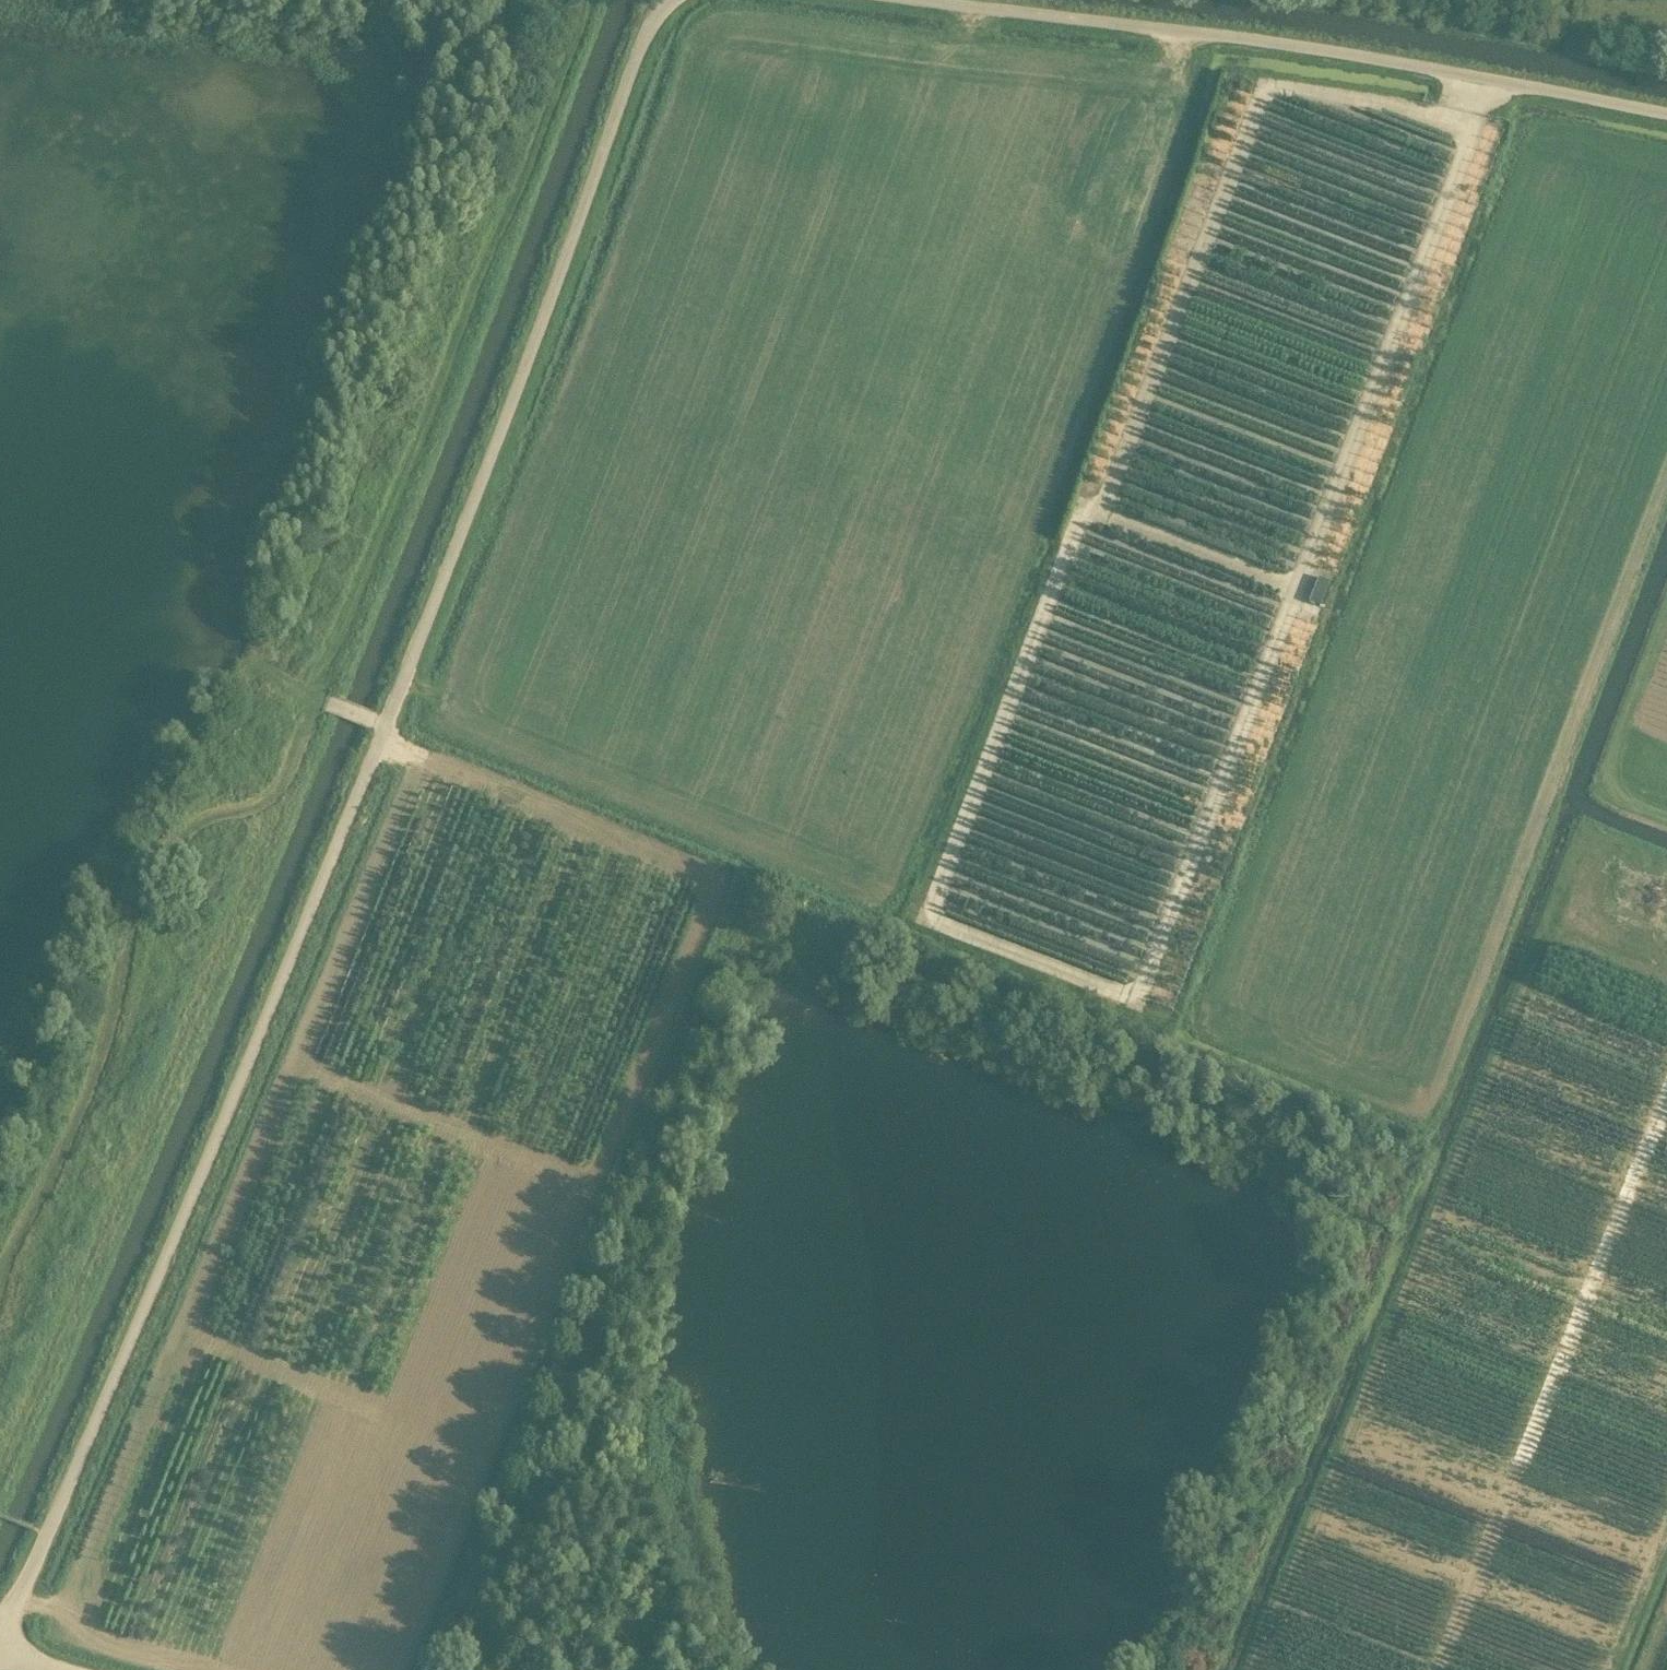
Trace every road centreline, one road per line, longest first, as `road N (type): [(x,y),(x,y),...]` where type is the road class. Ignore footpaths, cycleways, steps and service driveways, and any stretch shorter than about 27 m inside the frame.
road 1 (unclassified): [(0,1648),(388,731),(634,66),(672,0)]
road 2 (unclassified): [(909,0),(1222,37),(1666,115)]

